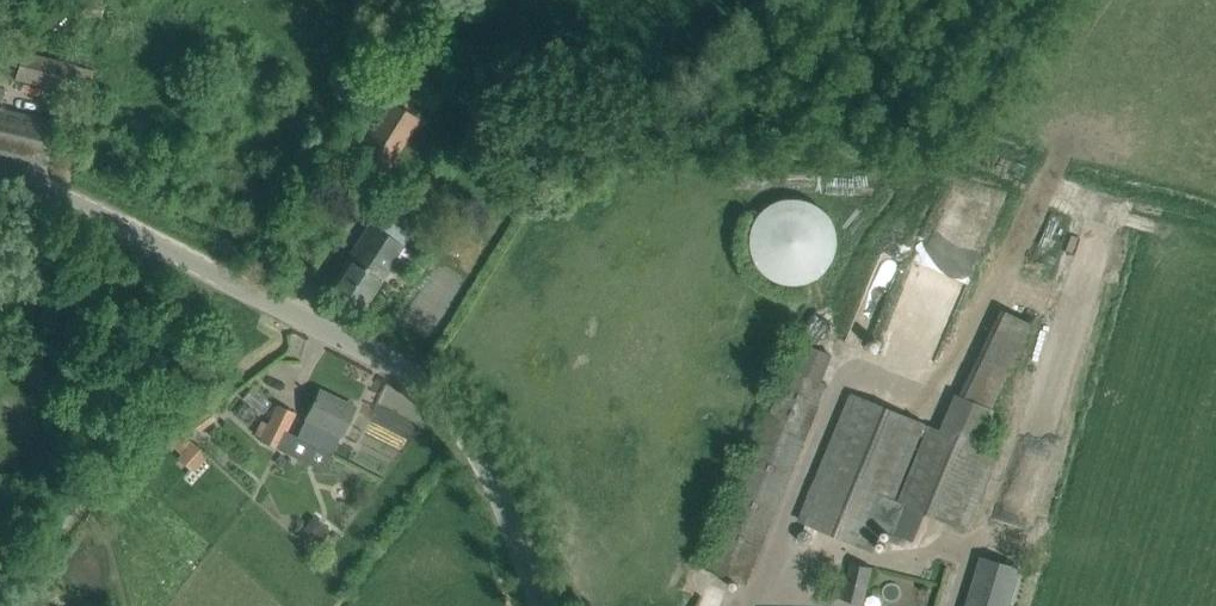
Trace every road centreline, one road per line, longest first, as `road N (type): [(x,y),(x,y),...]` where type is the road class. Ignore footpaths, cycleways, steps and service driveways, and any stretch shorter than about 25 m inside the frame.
road 1 (unclassified): [(546,605),(478,443),(394,363),(137,232),(0,178)]

